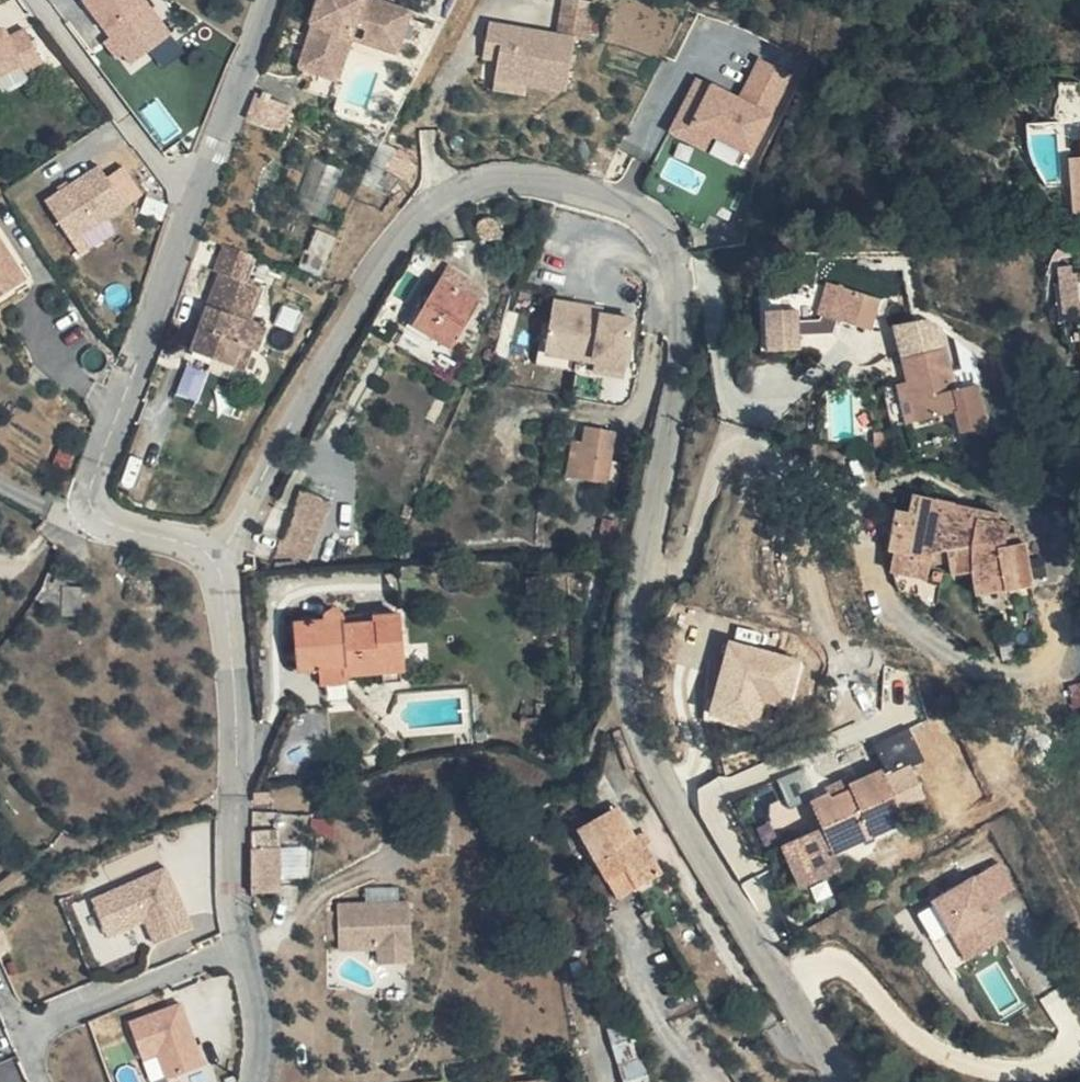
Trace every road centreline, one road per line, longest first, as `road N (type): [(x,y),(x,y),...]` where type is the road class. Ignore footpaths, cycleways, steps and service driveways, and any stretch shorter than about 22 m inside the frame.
road 1 (residential): [(217,556),(321,367),(420,211),(501,178),(568,186),(641,210),(673,260),(685,330),(623,659),(630,717),(780,989),(843,1081)]
road 2 (residential): [(268,0),(91,493),(97,512),(217,556)]
road 3 (residential): [(250,1081),(255,999),(234,877),(229,593),(217,556)]

